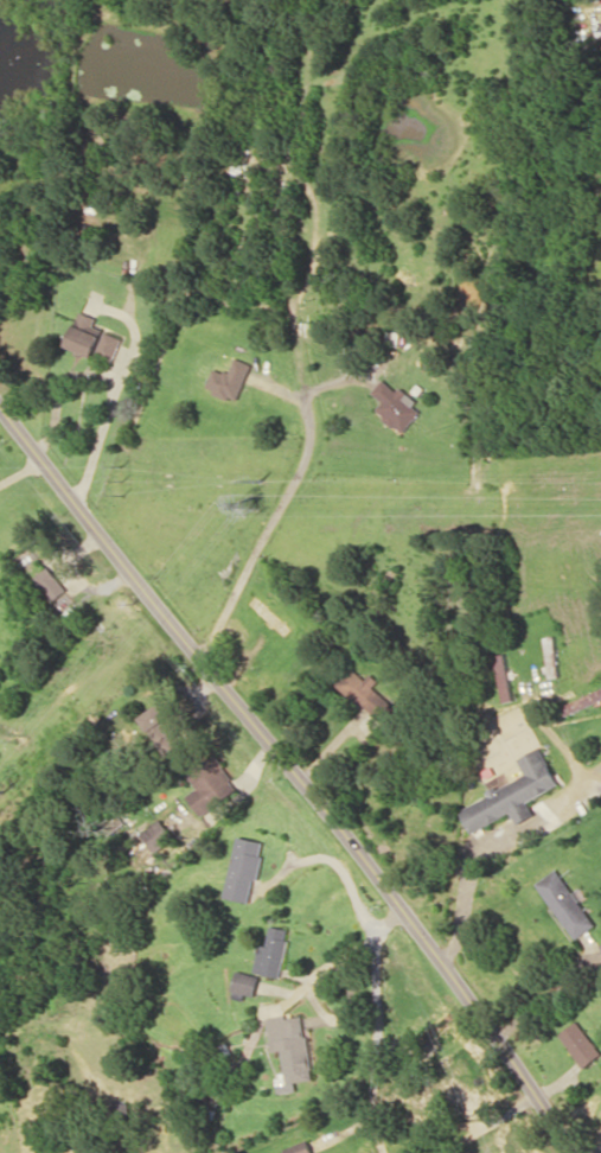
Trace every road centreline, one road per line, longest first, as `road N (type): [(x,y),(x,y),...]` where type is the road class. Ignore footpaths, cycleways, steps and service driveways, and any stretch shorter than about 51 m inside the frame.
road 1 (tertiary): [(565,1152),(498,1041),(346,829),(0,403)]

